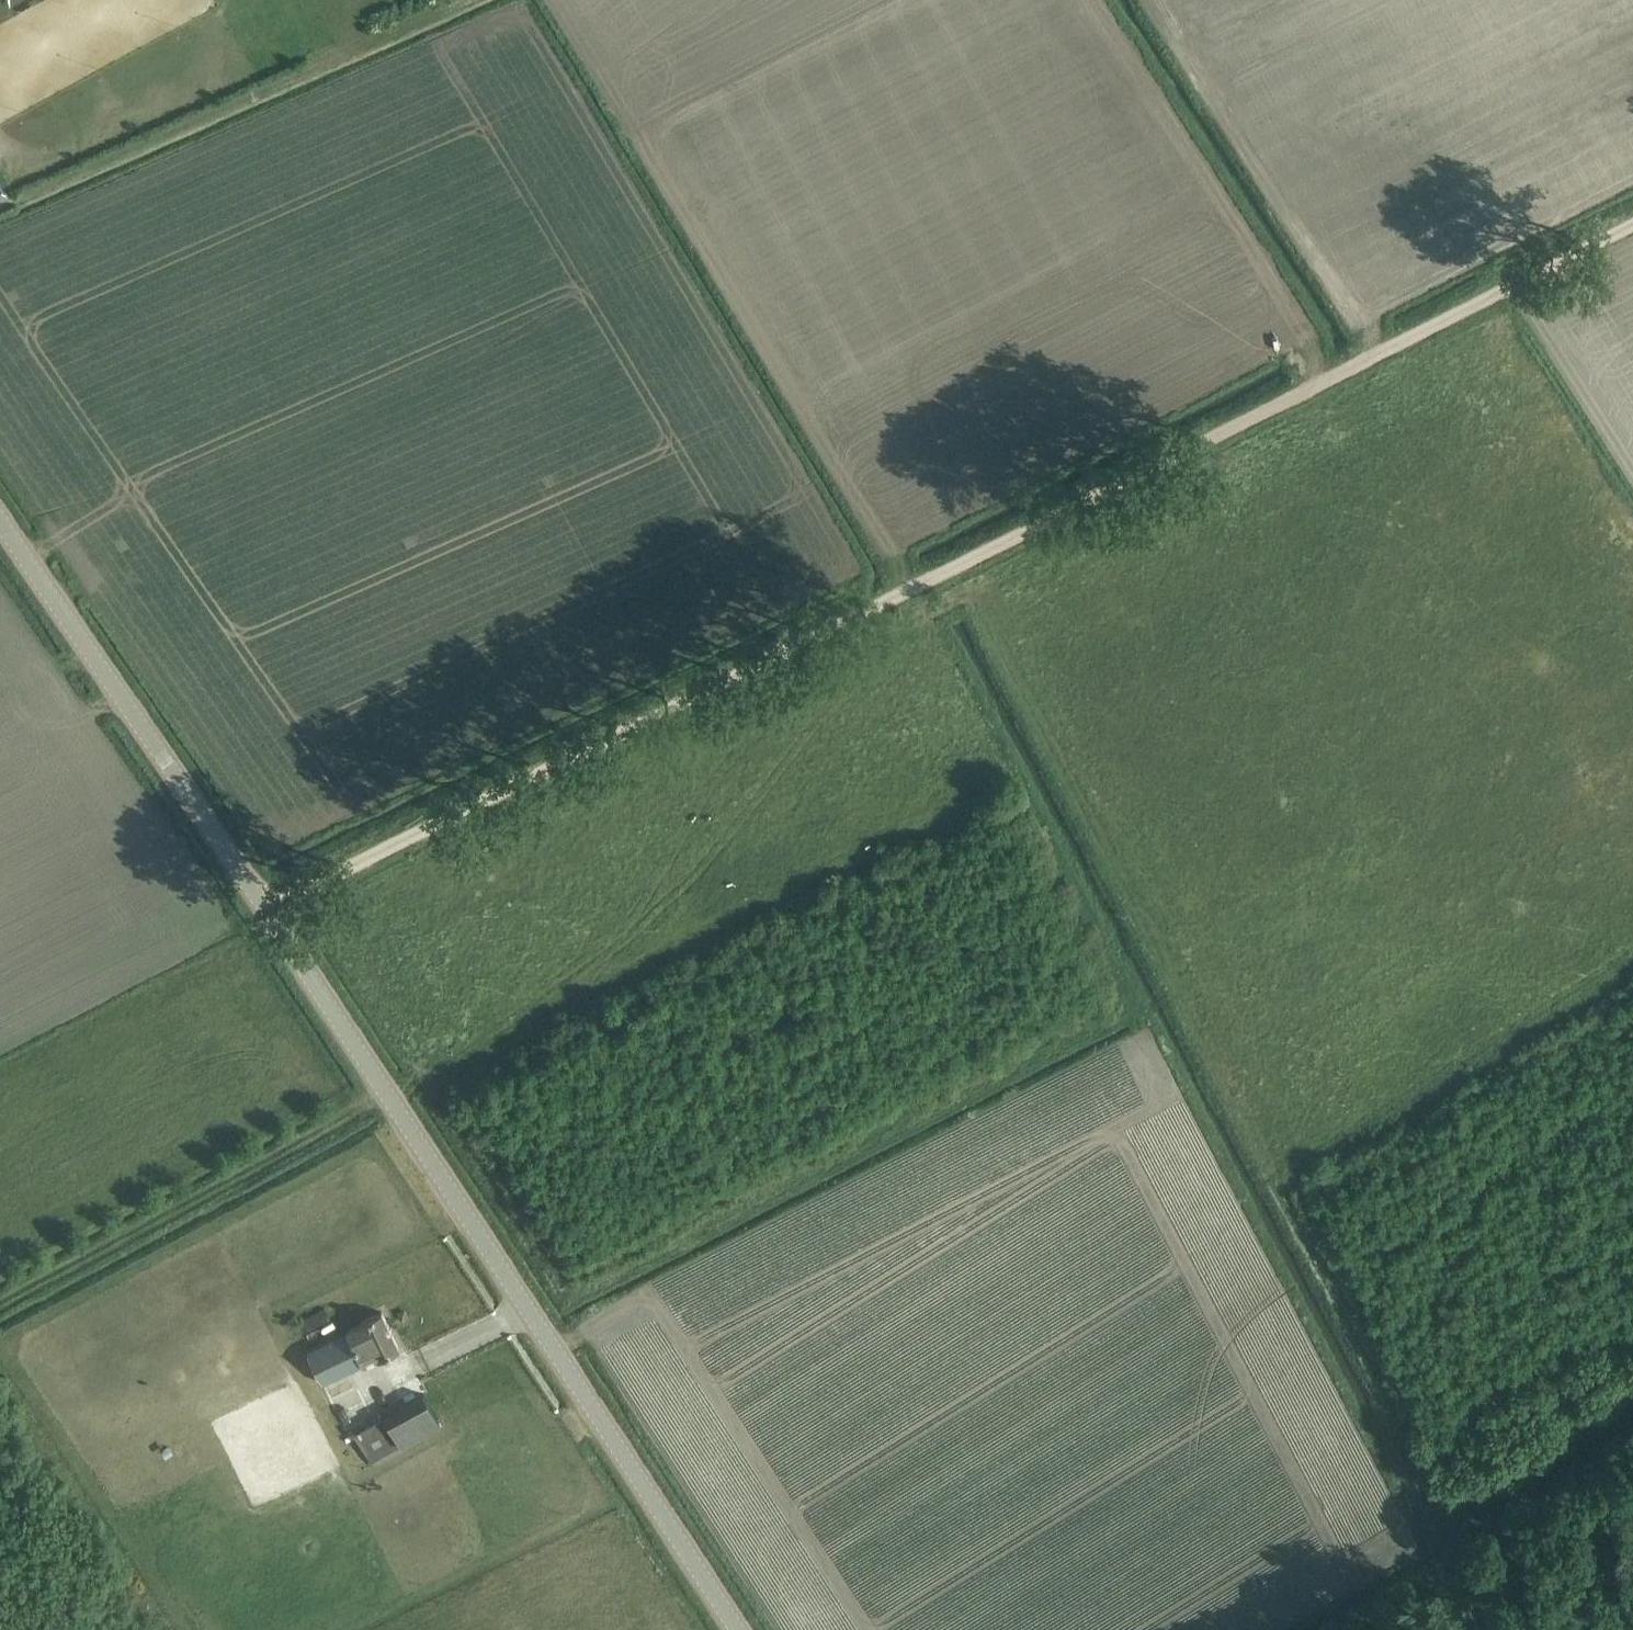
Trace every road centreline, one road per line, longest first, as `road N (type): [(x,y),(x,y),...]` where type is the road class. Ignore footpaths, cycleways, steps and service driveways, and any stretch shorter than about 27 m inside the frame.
road 1 (residential): [(255,907),(1632,226)]
road 2 (tertiary): [(739,1629),(255,907)]
road 3 (tertiary): [(255,907),(0,516)]
road 4 (track): [(1632,1486),(1400,1629)]

